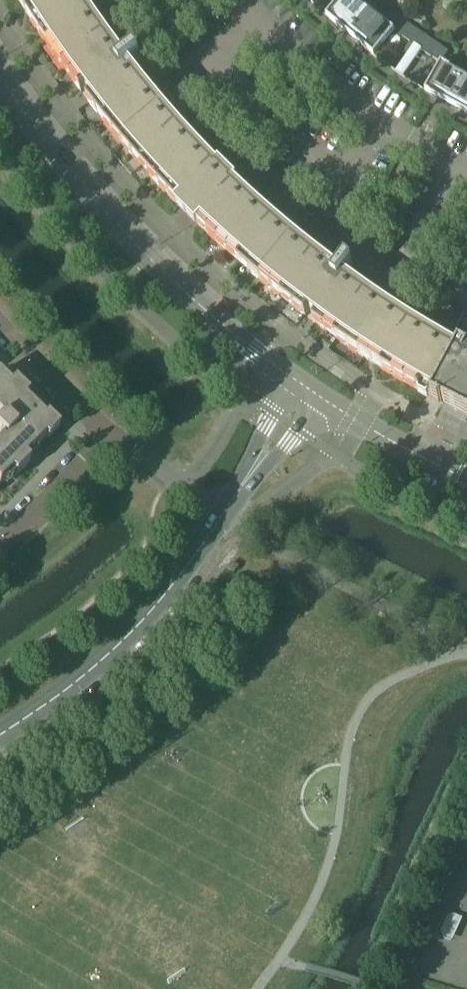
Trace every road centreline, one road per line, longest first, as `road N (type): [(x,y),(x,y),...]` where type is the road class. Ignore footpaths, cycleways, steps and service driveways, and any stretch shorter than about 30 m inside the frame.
road 1 (tertiary): [(292,380),(150,258),(83,188),(0,77)]
road 2 (tertiary): [(0,735),(126,637),(222,515)]
road 3 (residential): [(466,174),(352,103),(242,0)]
road 4 (tertiary): [(327,401),(466,483)]
road 5 (residential): [(114,437),(0,326)]
road 6 (residential): [(0,540),(114,437)]
road 7 (tertiary): [(235,498),(327,401)]
road 8 (residential): [(222,515),(114,437)]
road 9 (tertiary): [(292,380),(235,498)]

